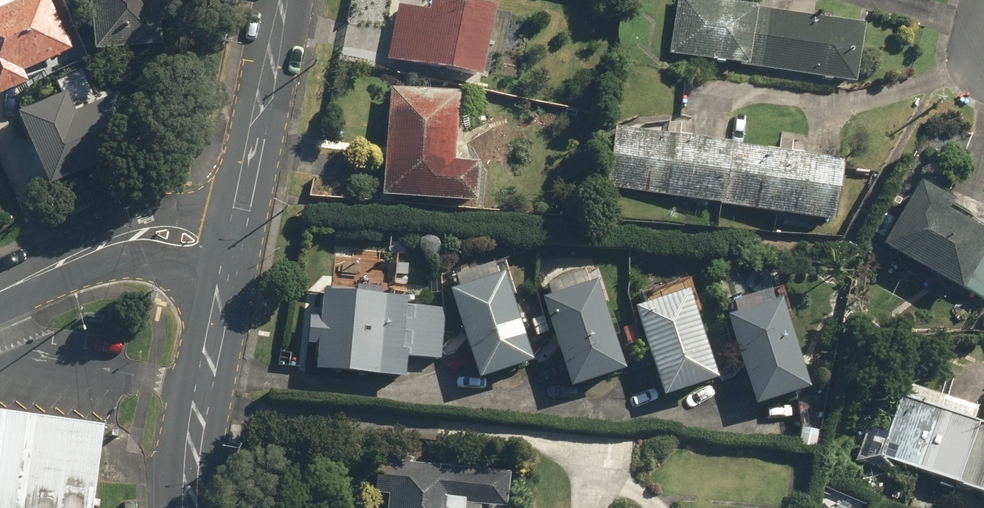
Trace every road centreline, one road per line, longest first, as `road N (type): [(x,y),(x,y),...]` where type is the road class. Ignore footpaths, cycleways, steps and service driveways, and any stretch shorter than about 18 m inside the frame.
road 1 (tertiary): [(192,507),(233,242)]
road 2 (tertiary): [(240,200),(281,0)]
road 3 (residential): [(119,246),(164,211),(240,200)]
road 4 (residential): [(119,246),(0,291)]

